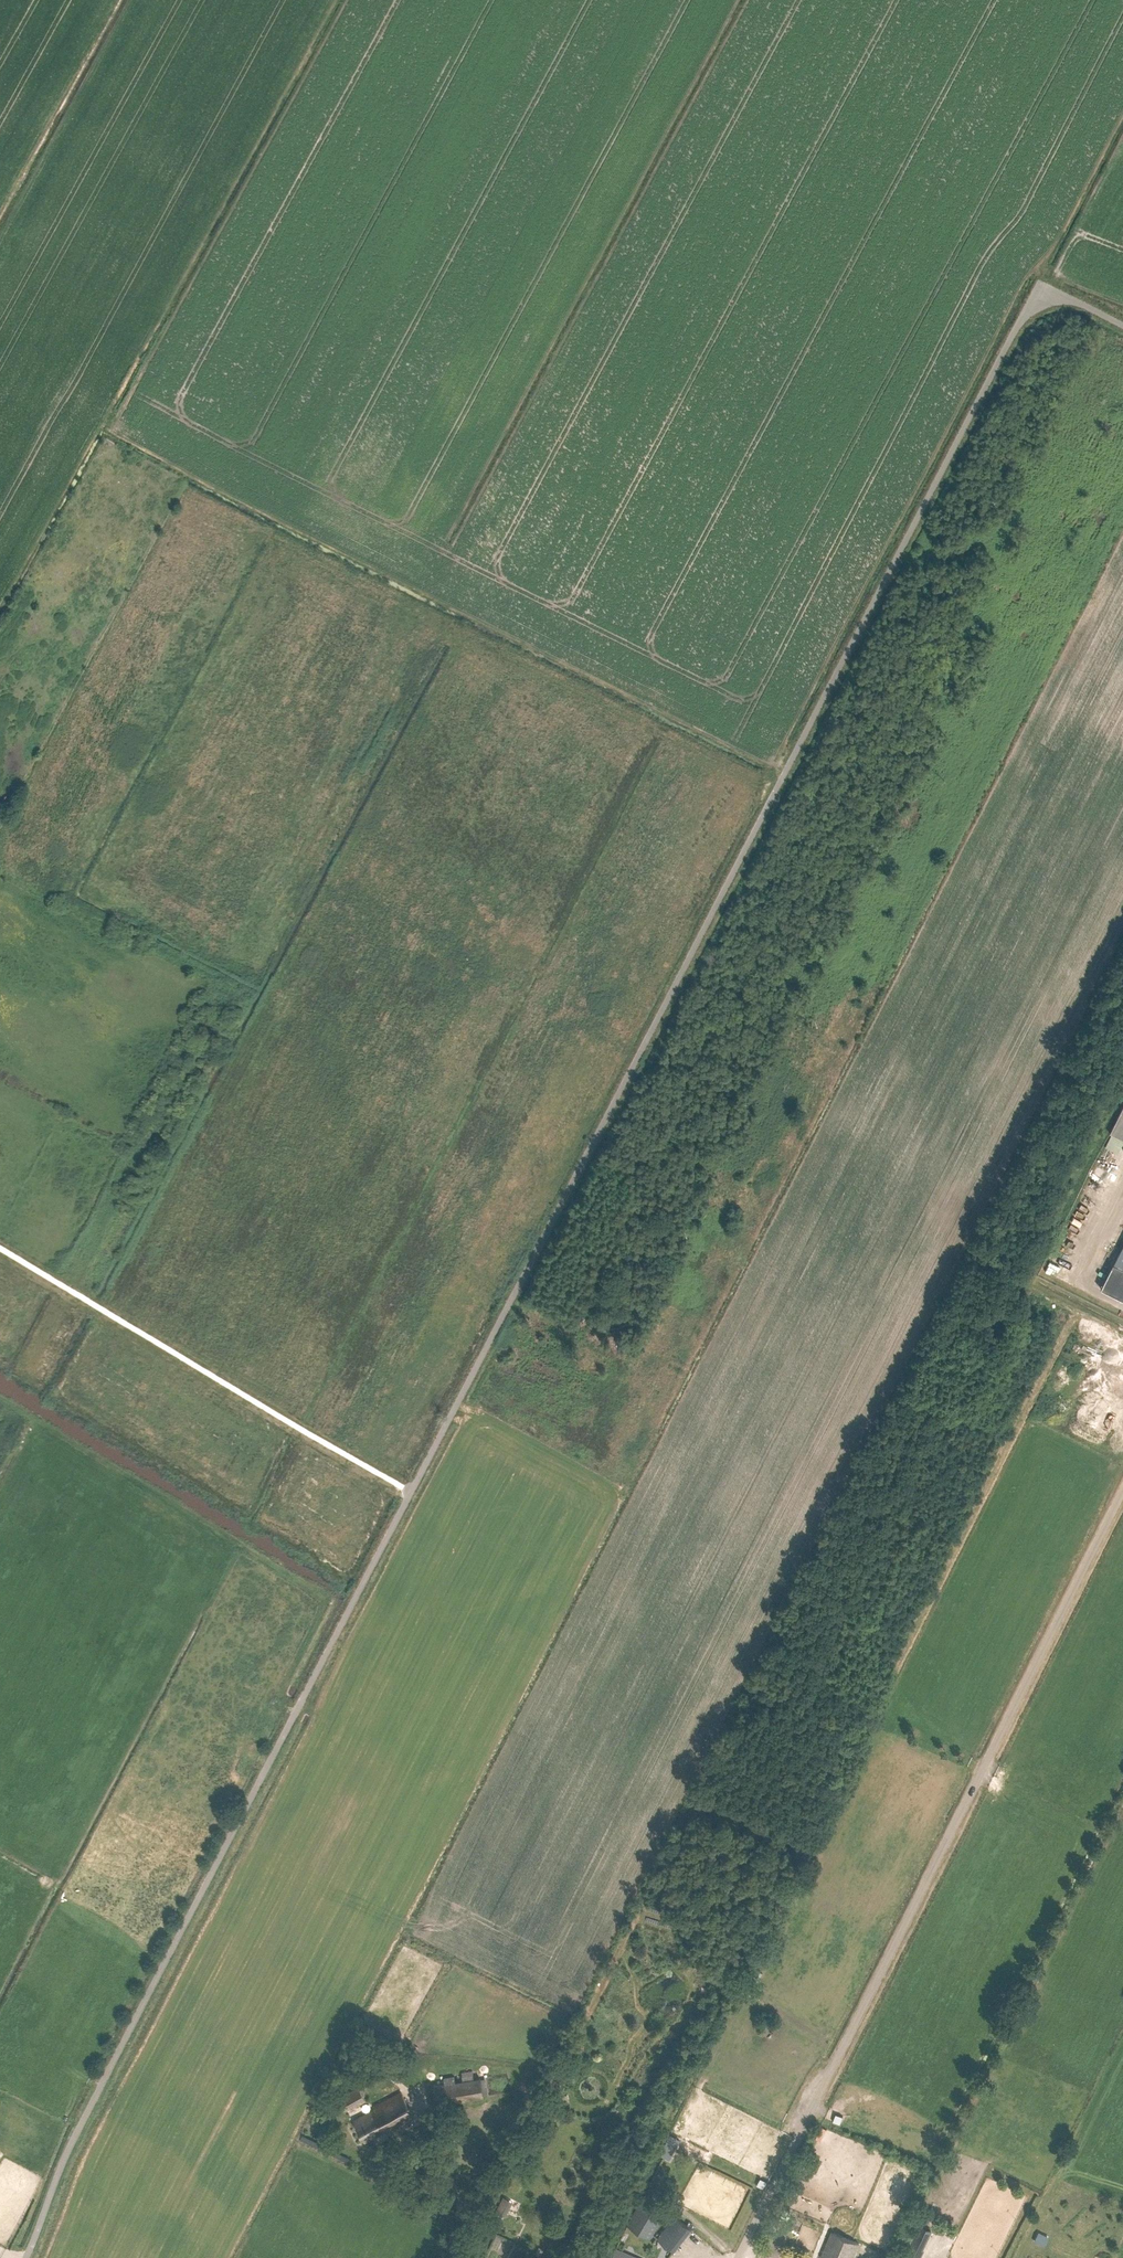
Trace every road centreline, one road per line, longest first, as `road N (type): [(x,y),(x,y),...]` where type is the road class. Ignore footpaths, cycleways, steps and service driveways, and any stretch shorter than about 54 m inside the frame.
road 1 (unclassified): [(26,2257),(76,2135),(1020,321),(1033,307),(1070,300),(1122,326)]
road 2 (unclassified): [(737,2257),(1122,1490)]

